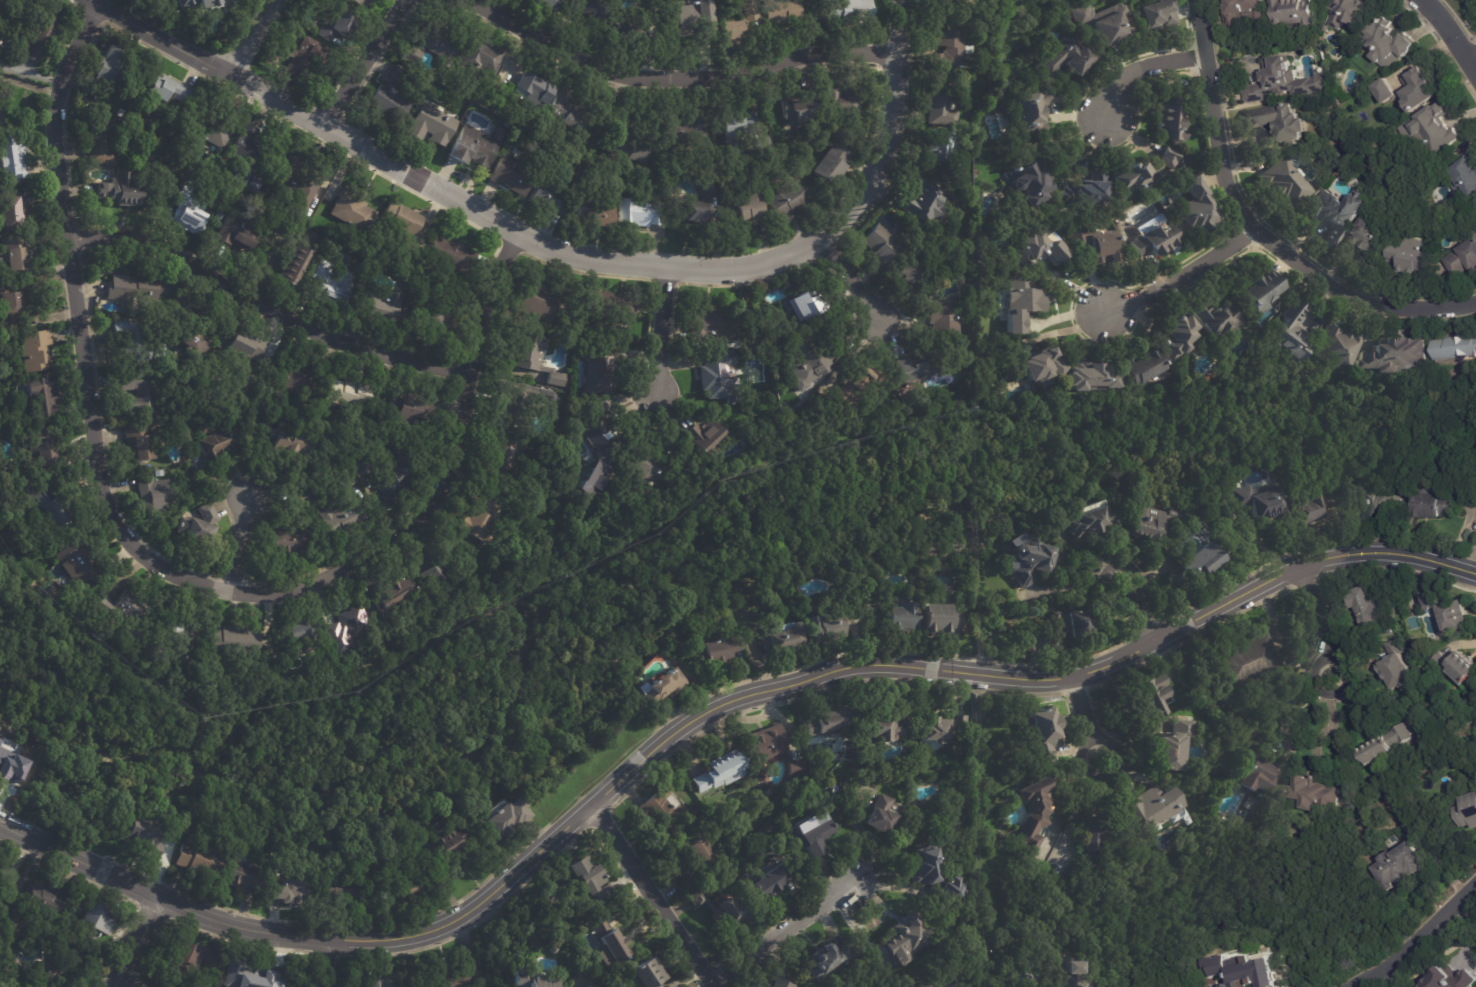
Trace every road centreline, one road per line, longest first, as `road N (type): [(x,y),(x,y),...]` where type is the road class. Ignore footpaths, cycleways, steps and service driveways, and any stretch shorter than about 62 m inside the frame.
road 1 (residential): [(1475,575),(1398,554),(1333,557),(1077,676),(870,664),(719,705),(690,721),(465,916),(398,938),(261,932),(205,917),(0,824)]
road 2 (residential): [(518,233),(478,328),(449,474),(429,508),(355,561),(288,591),(232,592),(153,564),(112,518),(102,492),(55,158),(59,83),(98,6)]
road 3 (residential): [(900,0),(889,136),(855,208),(820,240),(734,269),(554,251),(231,75)]
road 4 (residential): [(1475,301),(1437,309),(1352,296),(1256,229),(1230,183),(1197,0)]
road 5 (residential): [(897,57),(843,50),(713,75),(643,71),(610,66),(475,0)]
road 6 (residential): [(471,373),(316,331),(131,236),(67,239)]
road 7 (residential): [(593,804),(716,986)]
road 8 (residential): [(1256,229),(1104,314)]
road 9 (residential): [(854,883),(712,981)]
road 10 (residential): [(1350,986),(1400,954),(1475,883)]
road 11 (residential): [(231,75),(88,0)]
road 12 (residential): [(406,0),(324,127)]
road 13 (residential): [(666,266),(656,391)]
road 14 (residential): [(1205,54),(1129,74),(1105,114)]

